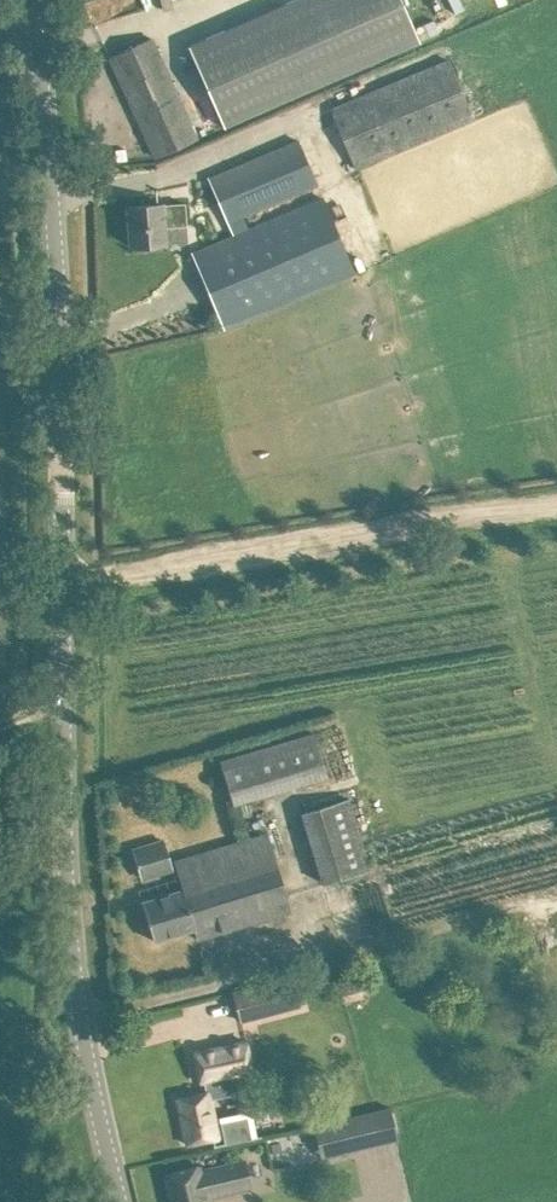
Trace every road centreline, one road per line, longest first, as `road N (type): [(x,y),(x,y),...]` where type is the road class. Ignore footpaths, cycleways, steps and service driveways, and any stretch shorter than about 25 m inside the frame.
road 1 (unclassified): [(121,1201),(92,1086),(67,906),(59,320),(34,0)]
road 2 (track): [(63,582),(556,505)]

